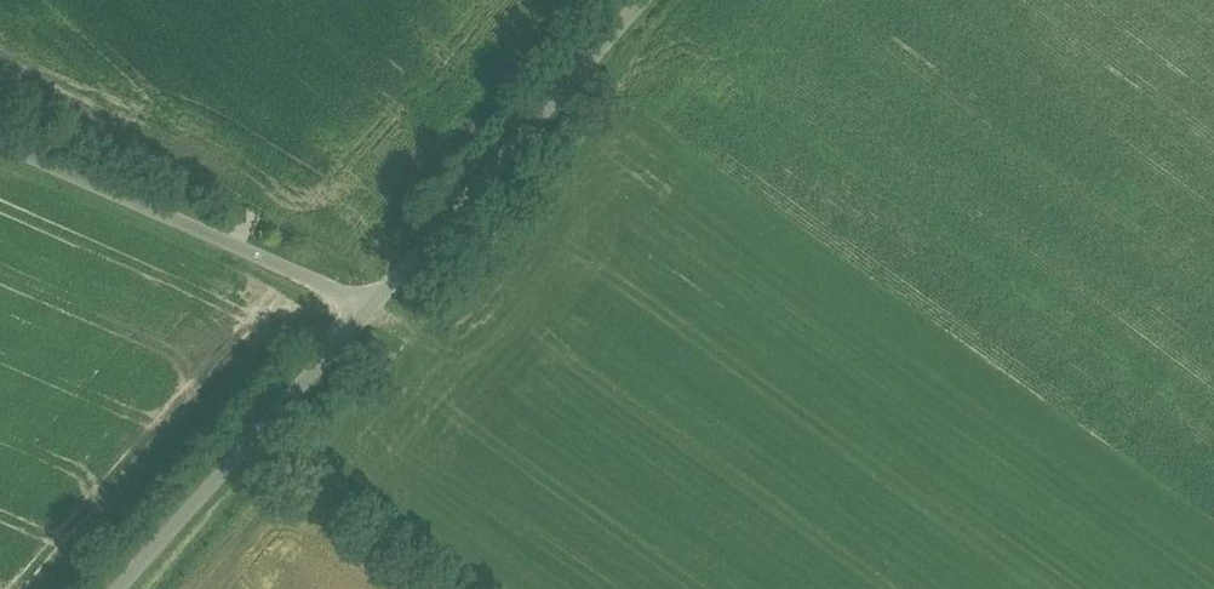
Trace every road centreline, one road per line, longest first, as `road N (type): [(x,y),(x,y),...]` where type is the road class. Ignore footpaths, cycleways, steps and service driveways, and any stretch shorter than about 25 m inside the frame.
road 1 (unclassified): [(644,0),(370,304)]
road 2 (unclassified): [(0,147),(370,304)]
road 3 (unclassified): [(370,304),(118,588)]

